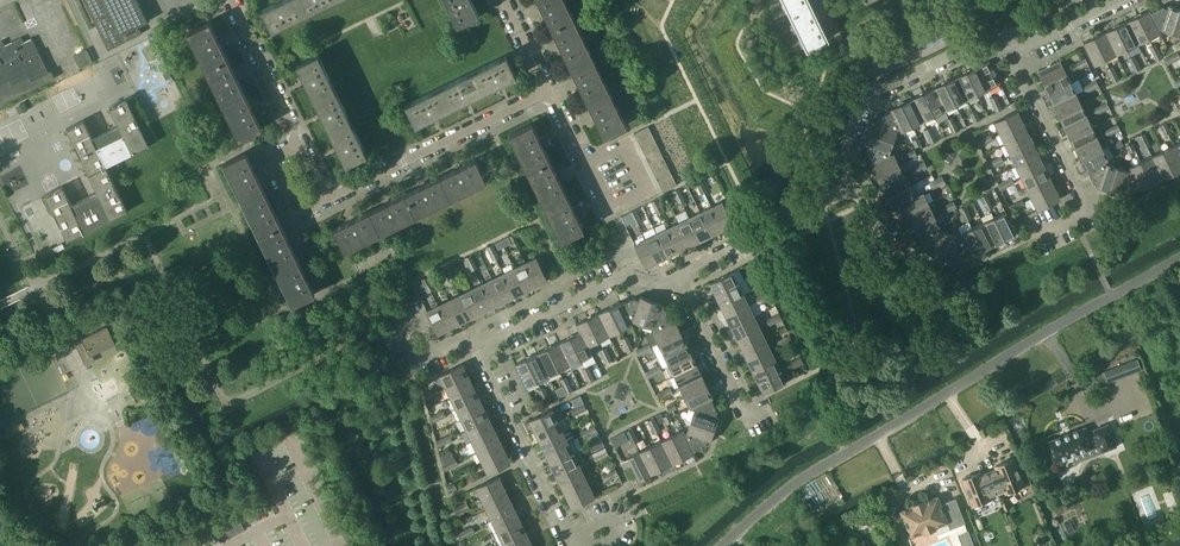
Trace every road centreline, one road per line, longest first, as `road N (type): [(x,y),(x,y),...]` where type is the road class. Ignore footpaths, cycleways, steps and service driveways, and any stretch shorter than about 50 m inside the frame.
road 1 (unclassified): [(722,545),(826,464),(1179,259)]
road 2 (residential): [(571,545),(479,346),(618,277),(677,281)]
road 3 (residential): [(856,186),(843,157),(862,100),(986,39),(1009,54)]
road 4 (residential): [(550,92),(327,199)]
road 5 (residential): [(677,281),(690,267),(856,186)]
road 6 (residential): [(1090,213),(1009,54)]
road 7 (residential): [(300,143),(230,0)]
road 8 (residential): [(740,404),(677,281)]
road 9 (residential): [(327,199),(296,215),(269,157),(300,143)]
road 10 (residential): [(610,210),(550,92)]
road 11 (residential): [(1009,54),(1119,0)]

